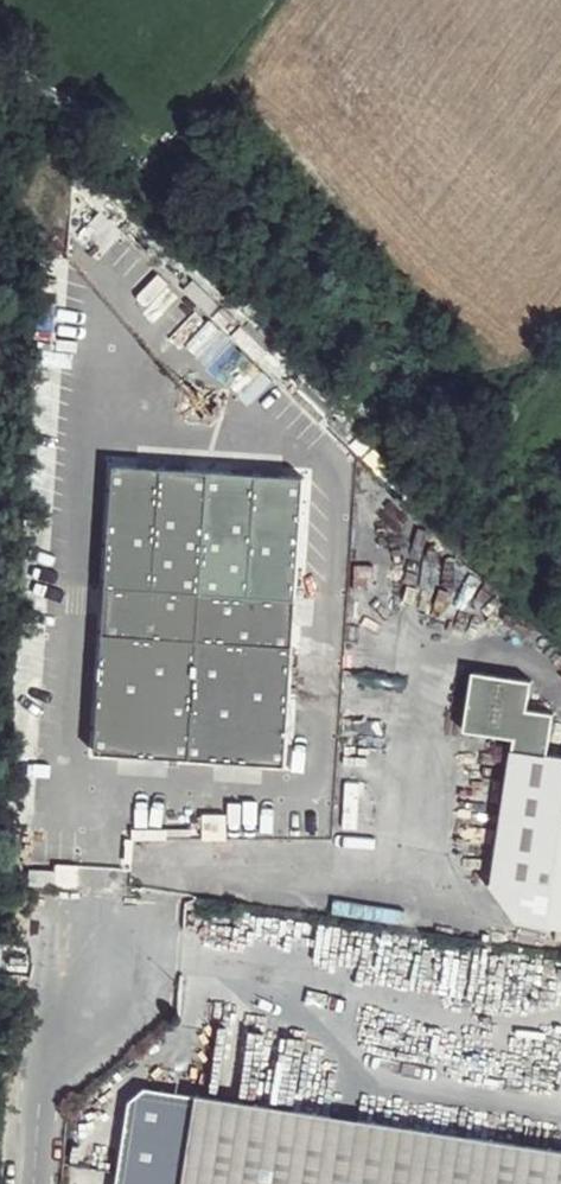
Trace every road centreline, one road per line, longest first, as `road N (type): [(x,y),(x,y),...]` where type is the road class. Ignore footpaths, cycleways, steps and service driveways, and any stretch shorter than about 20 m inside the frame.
road 1 (unclassified): [(33,1183),(43,997),(78,922)]

